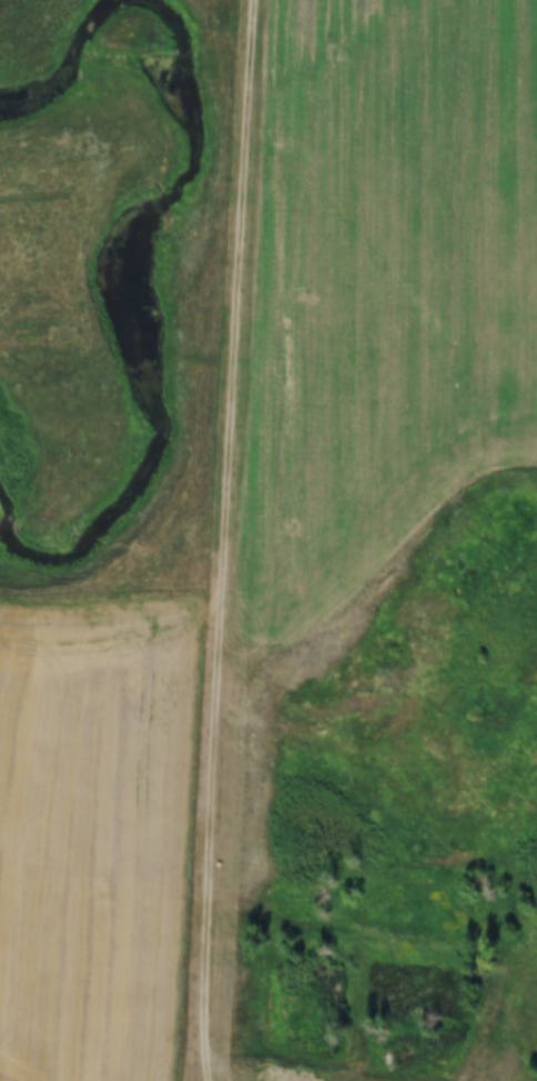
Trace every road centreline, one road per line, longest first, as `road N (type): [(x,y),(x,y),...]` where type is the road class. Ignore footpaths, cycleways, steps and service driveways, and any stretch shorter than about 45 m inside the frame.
road 1 (track): [(257,0),(220,675),(247,714),(305,730),(348,729)]
road 2 (track): [(208,1080),(220,675)]
road 3 (track): [(232,699),(302,658),(475,489),(498,476),(536,475)]

